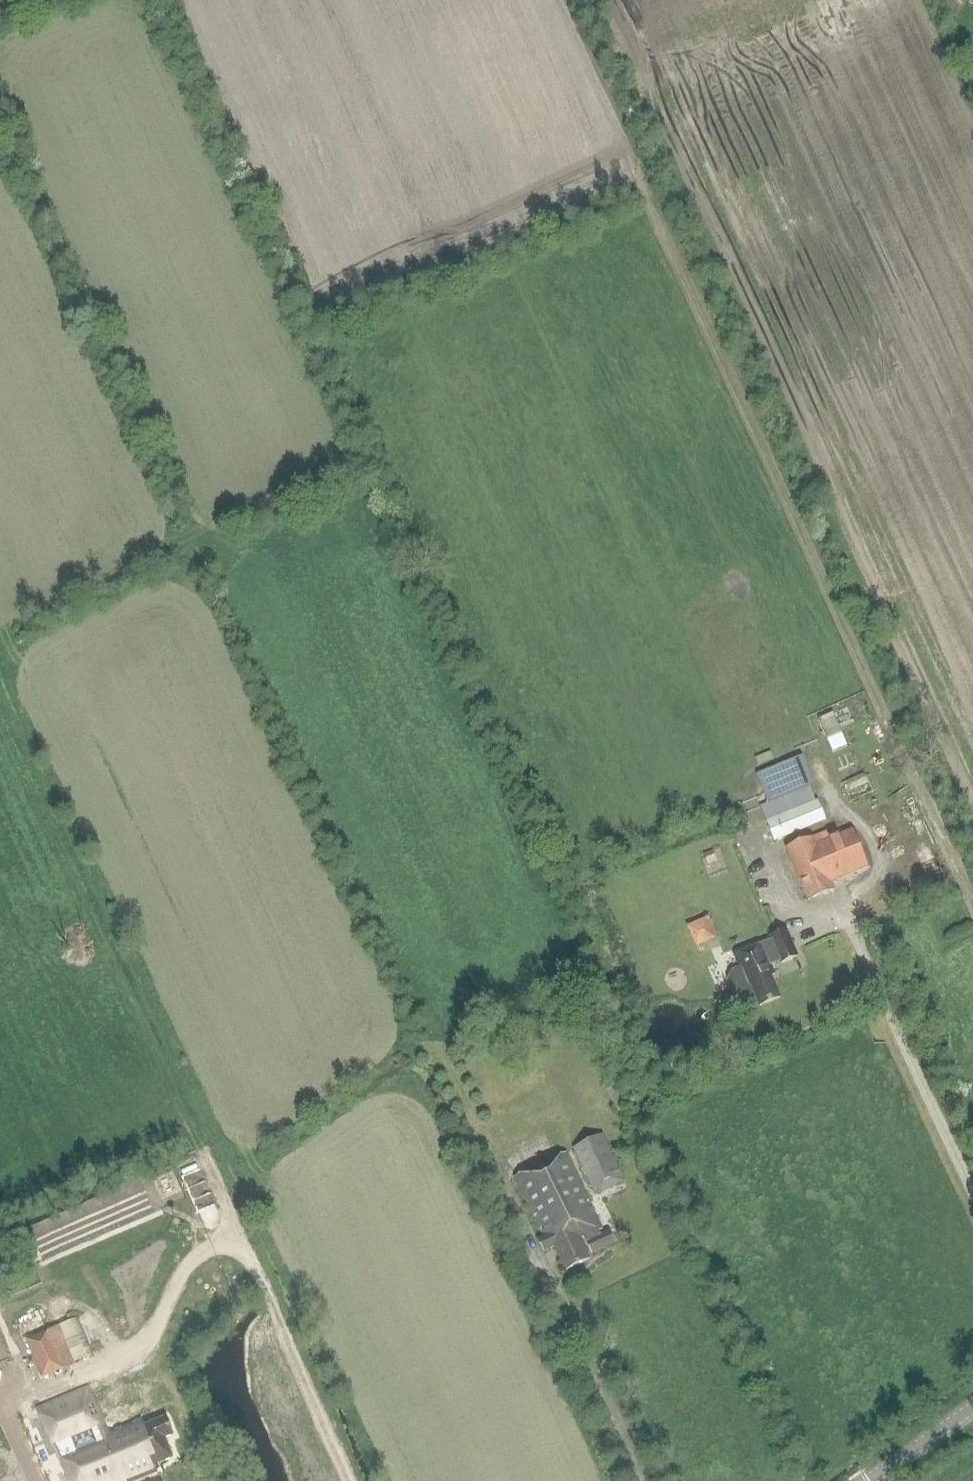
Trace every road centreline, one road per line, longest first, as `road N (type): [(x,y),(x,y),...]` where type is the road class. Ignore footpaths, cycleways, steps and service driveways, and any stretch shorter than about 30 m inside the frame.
road 1 (tertiary): [(868,1480),(972,1408)]

